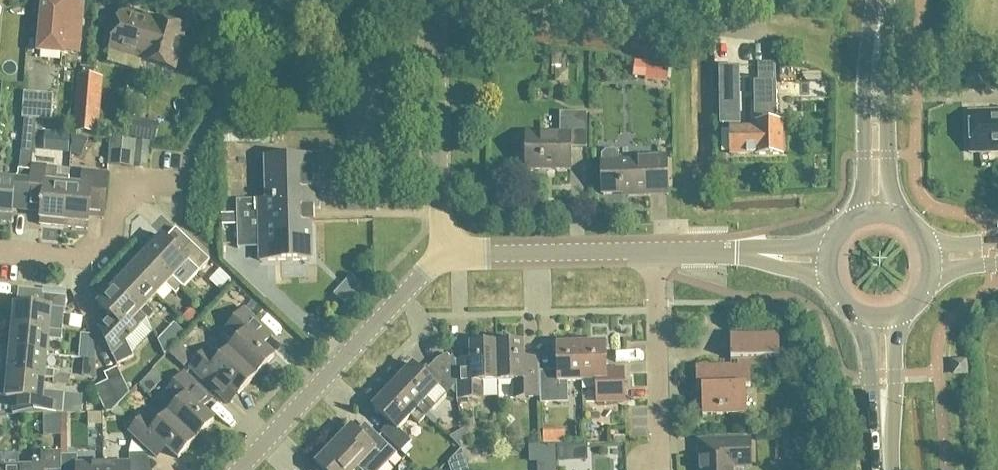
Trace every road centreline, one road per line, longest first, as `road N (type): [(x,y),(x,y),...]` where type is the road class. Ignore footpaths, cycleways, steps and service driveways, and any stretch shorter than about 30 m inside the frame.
road 1 (tertiary): [(237,469),(443,255)]
road 2 (residential): [(762,29),(513,0)]
road 3 (residential): [(443,255),(431,9)]
road 4 (residential): [(0,247),(94,257),(114,239),(121,181),(176,186)]
road 5 (residential): [(641,469),(660,444),(658,252)]
road 6 (tertiary): [(443,255),(658,252)]
road 7 (secondary): [(878,205),(876,78),(886,0)]
road 8 (tertiary): [(658,252),(828,259)]
road 9 (secondary): [(886,469),(882,315)]

